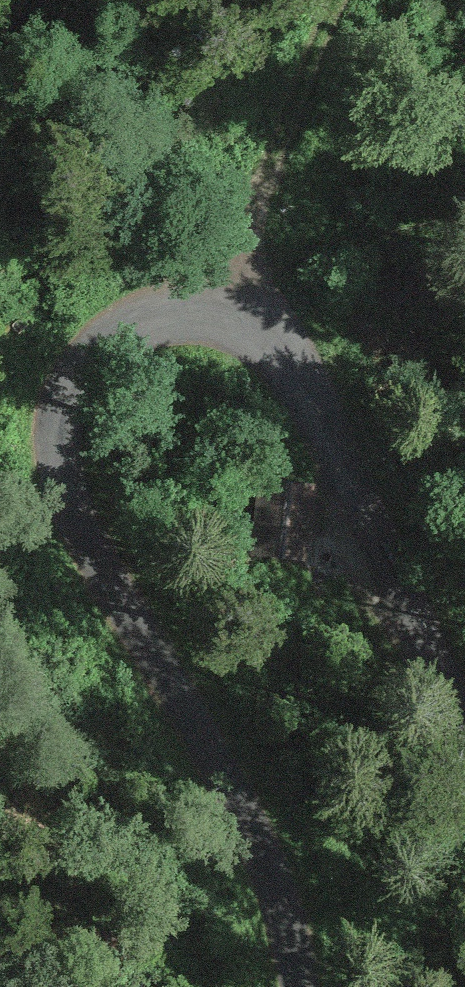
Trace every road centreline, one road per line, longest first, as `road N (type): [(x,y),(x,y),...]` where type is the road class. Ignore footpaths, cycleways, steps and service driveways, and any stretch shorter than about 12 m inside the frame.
road 1 (unclassified): [(305,986),(281,886),(243,806),(79,538),(57,437),(64,405),(103,349),(174,327),(226,327),(285,369),(464,726)]
road 2 (track): [(345,0),(276,156),(253,261),(174,327)]

